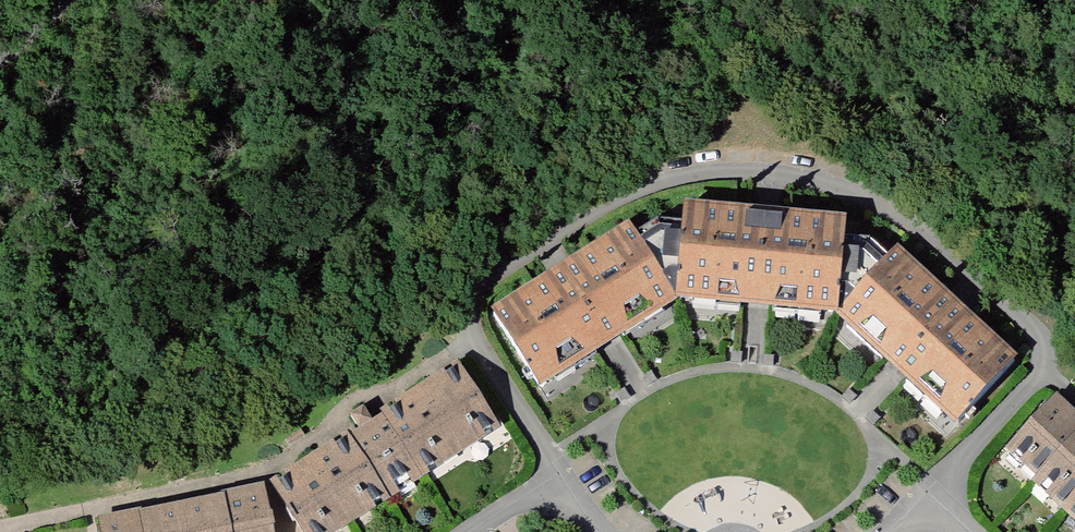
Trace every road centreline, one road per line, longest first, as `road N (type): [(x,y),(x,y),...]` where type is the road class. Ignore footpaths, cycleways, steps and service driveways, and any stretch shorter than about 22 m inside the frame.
road 1 (residential): [(552,460),(470,344),(472,294),(631,191),(701,171),(760,171),(815,182),(915,232),(1054,360),(927,495)]

